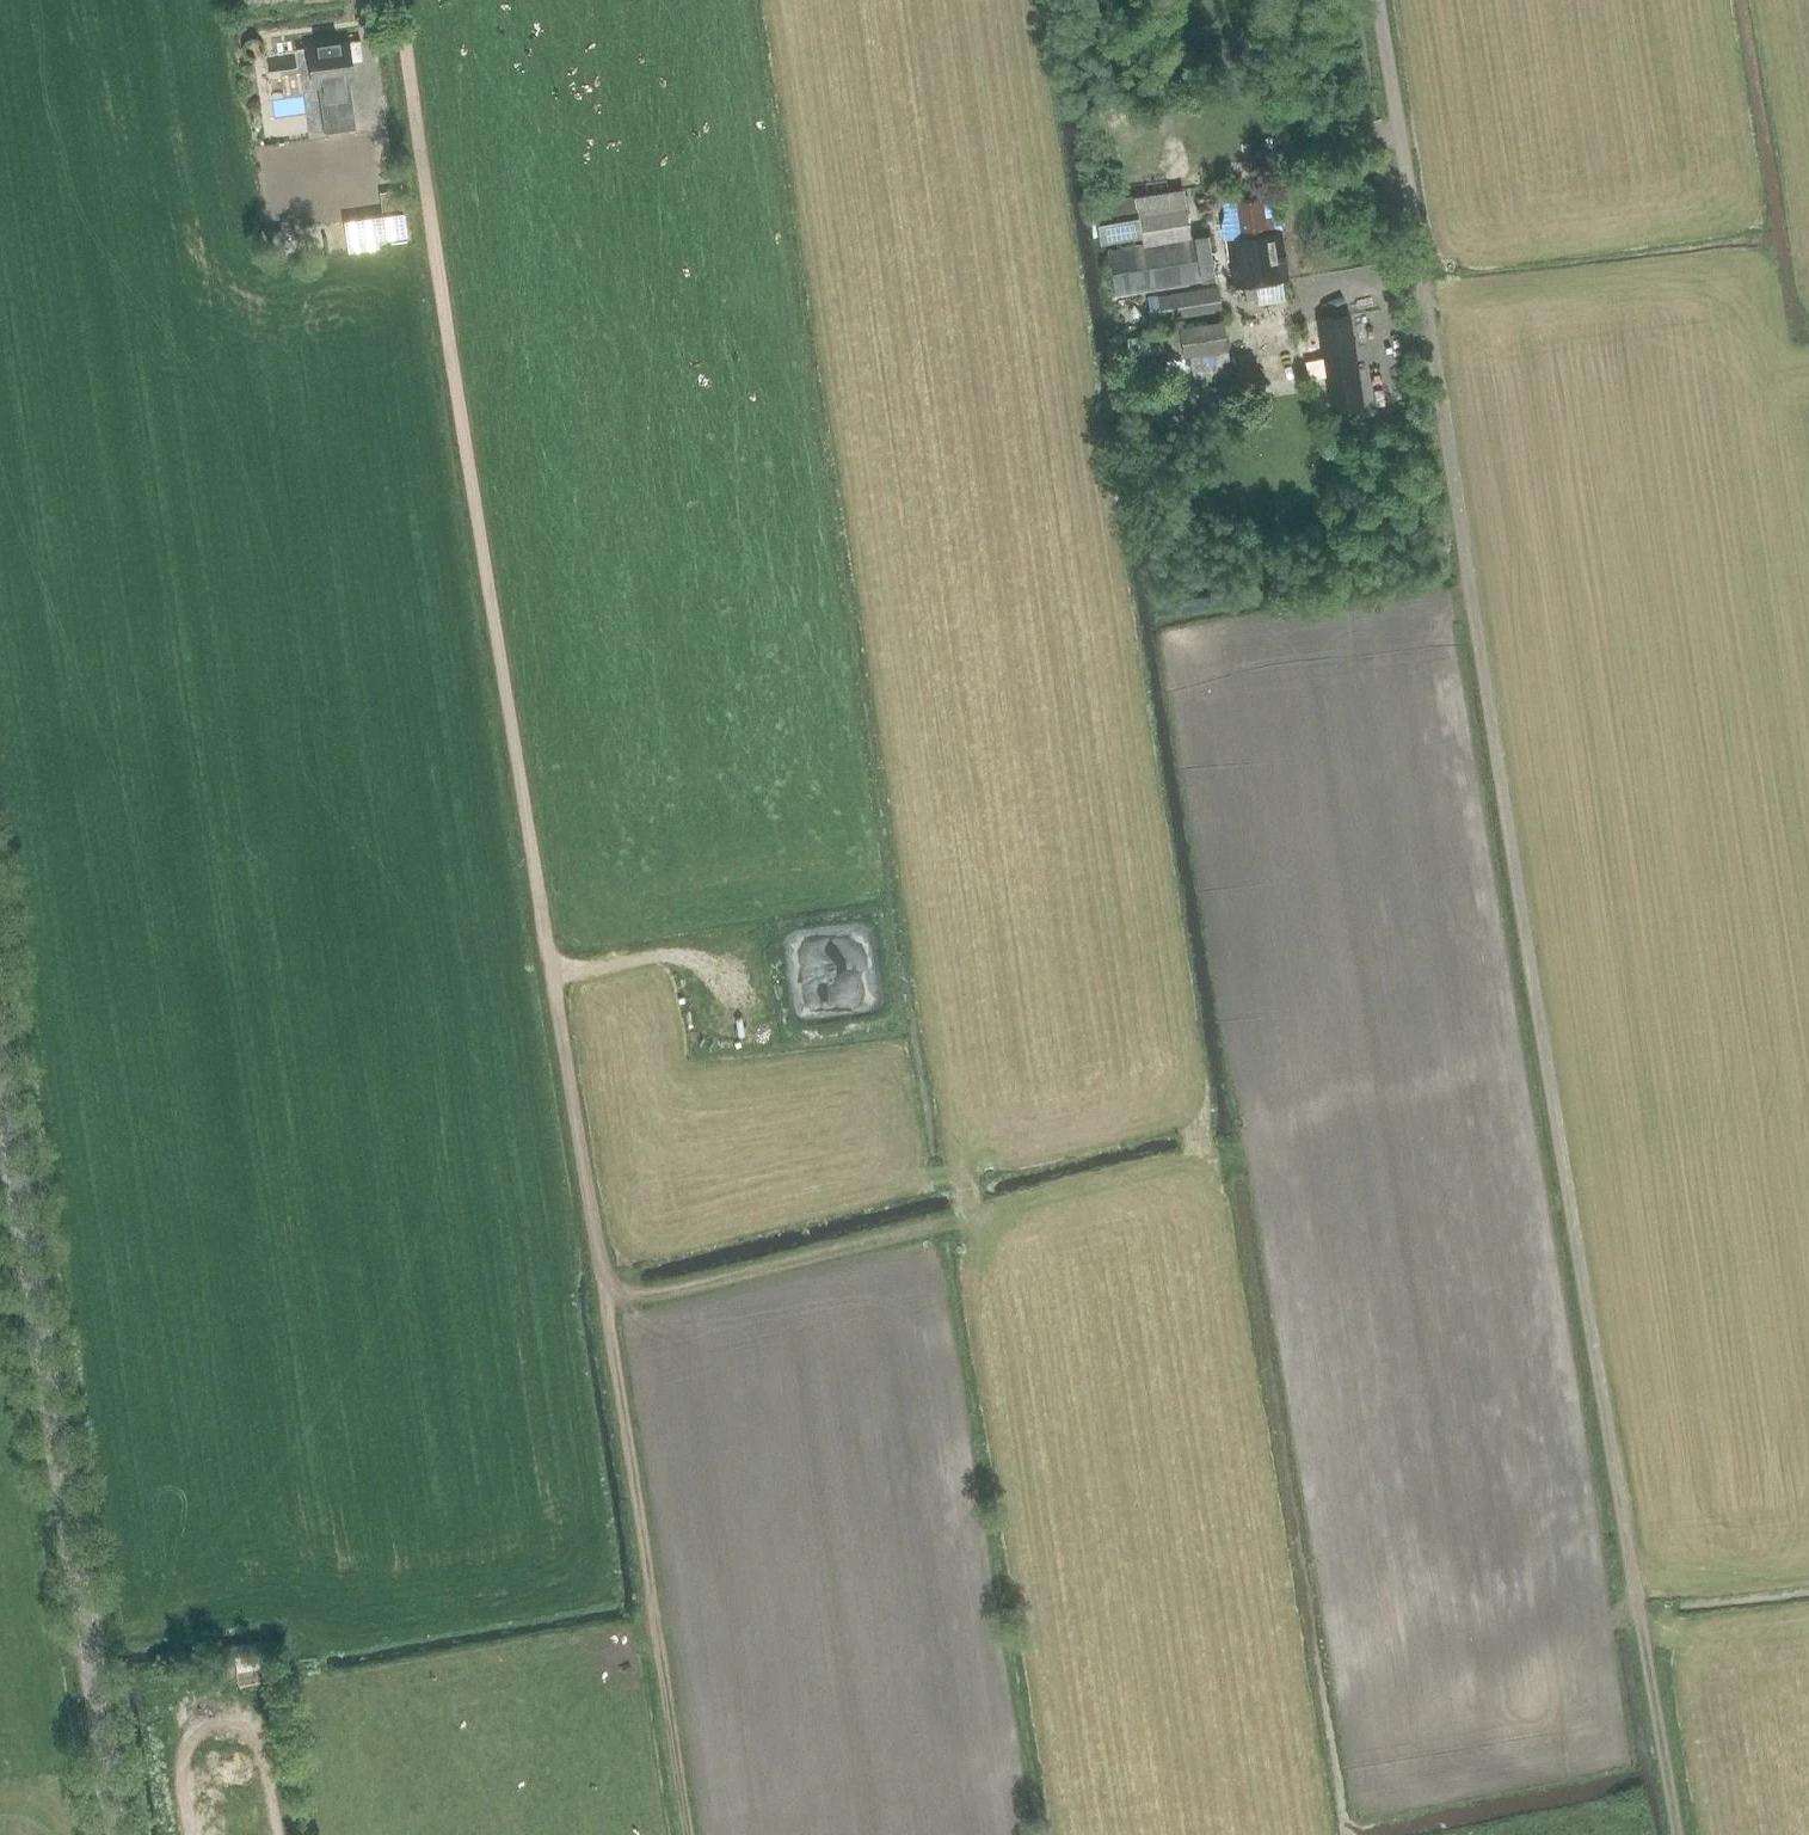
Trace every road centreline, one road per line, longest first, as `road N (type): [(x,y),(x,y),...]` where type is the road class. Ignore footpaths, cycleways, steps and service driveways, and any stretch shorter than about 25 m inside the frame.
road 1 (track): [(1680,1834),(1375,0)]
road 2 (track): [(683,1834),(395,0)]
road 3 (tertiary): [(110,1834),(0,1114)]

